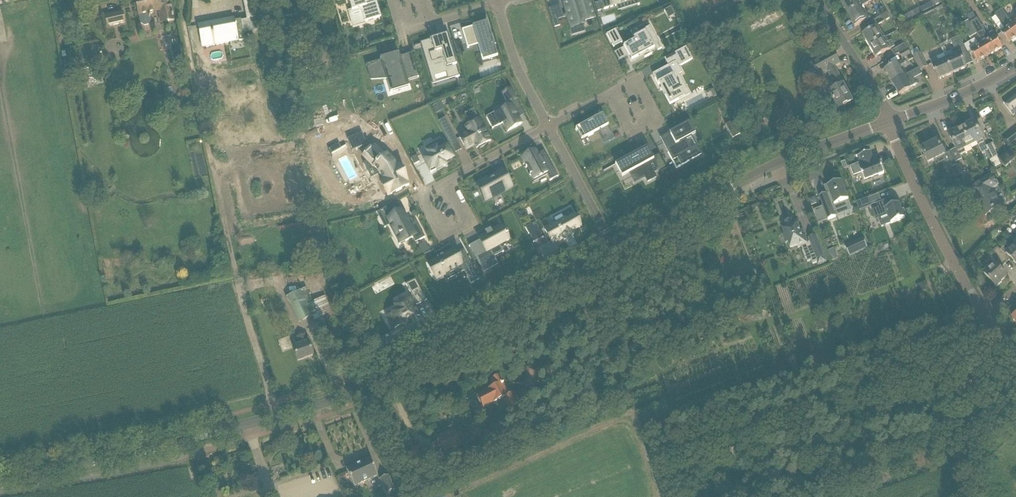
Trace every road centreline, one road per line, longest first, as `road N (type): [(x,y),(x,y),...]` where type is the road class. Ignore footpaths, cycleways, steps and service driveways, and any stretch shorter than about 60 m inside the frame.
road 1 (tertiary): [(0,479),(316,404),(369,384),(615,250)]
road 2 (tertiary): [(615,250),(771,167),(890,120)]
road 3 (residential): [(985,318),(928,215),(890,120)]
road 4 (residential): [(456,233),(433,190),(548,127)]
road 5 (track): [(990,325),(960,496)]
road 6 (residential): [(890,120),(816,0)]
road 7 (residential): [(615,250),(548,127)]
road 8 (residential): [(548,127),(625,85),(649,129)]
road 9 (tertiary): [(890,120),(1015,62)]
road 10 (residential): [(548,127),(517,68),(497,3)]

